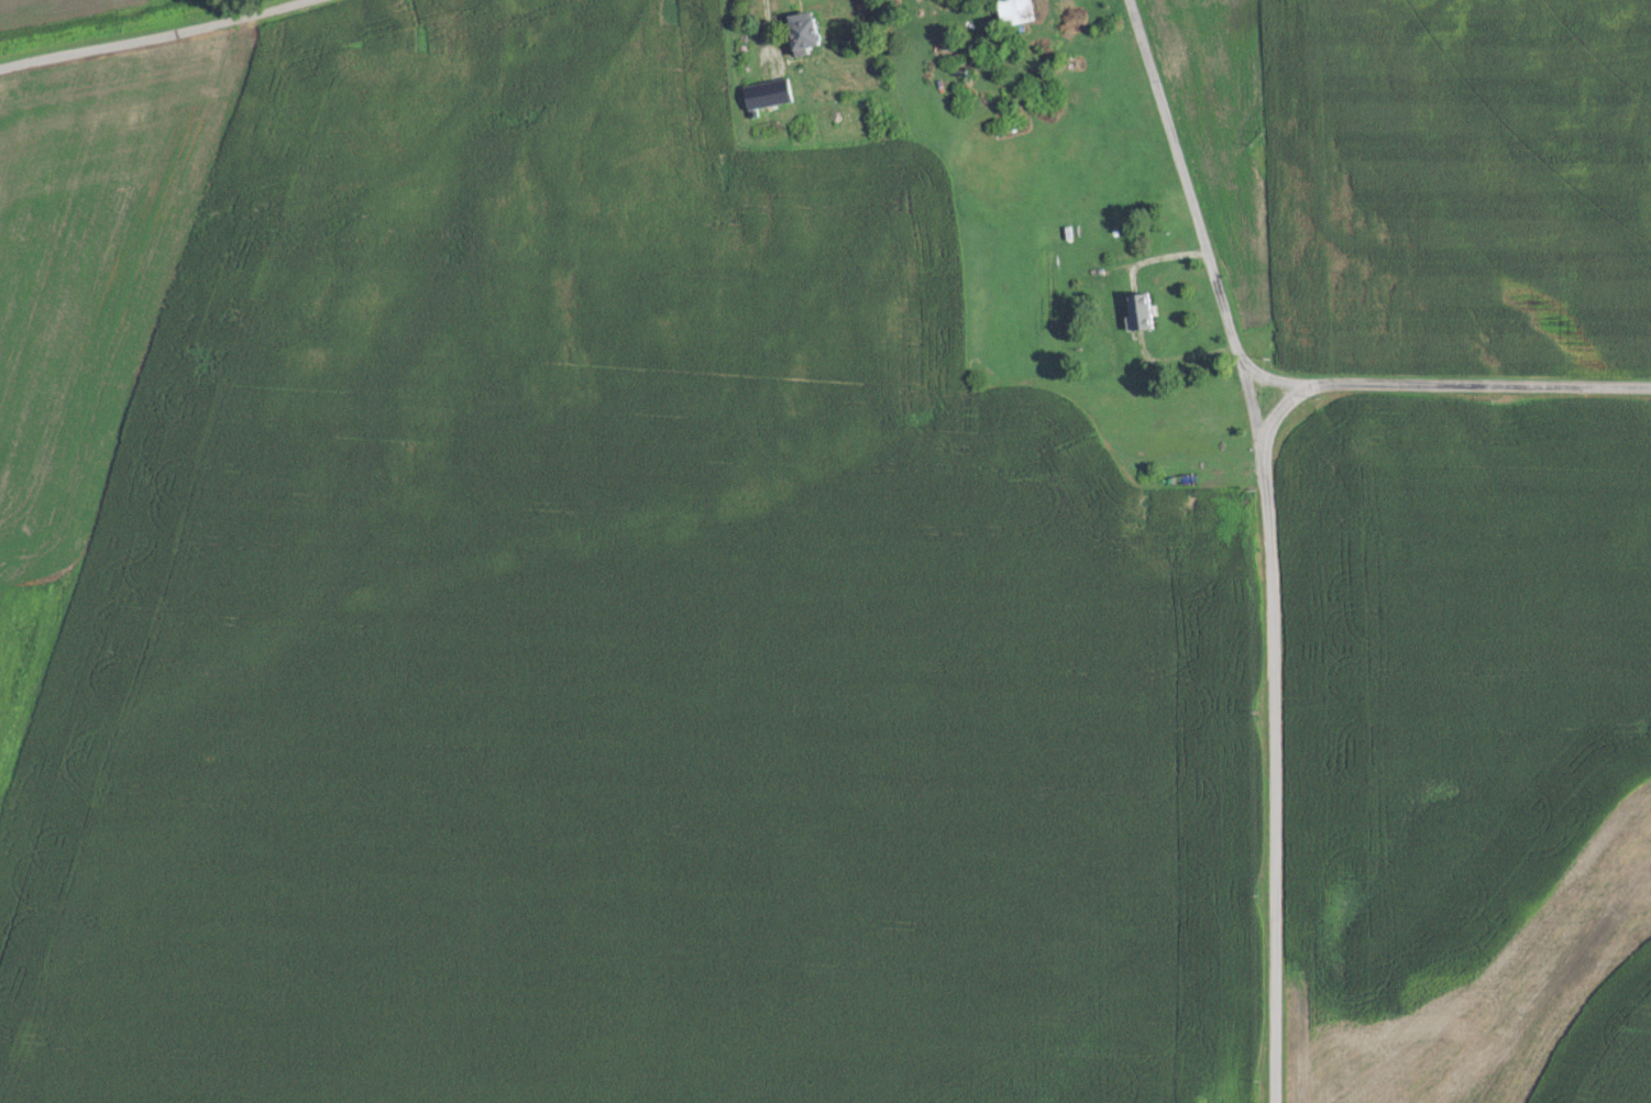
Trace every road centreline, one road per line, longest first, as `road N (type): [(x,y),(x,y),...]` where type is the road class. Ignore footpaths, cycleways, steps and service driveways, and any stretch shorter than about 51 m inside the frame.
road 1 (residential): [(1256,439),(1270,610),(1273,1102)]
road 2 (residential): [(1241,373),(1128,0)]
road 3 (residential): [(1650,386),(1302,382)]
road 4 (residential): [(306,0),(0,68)]

